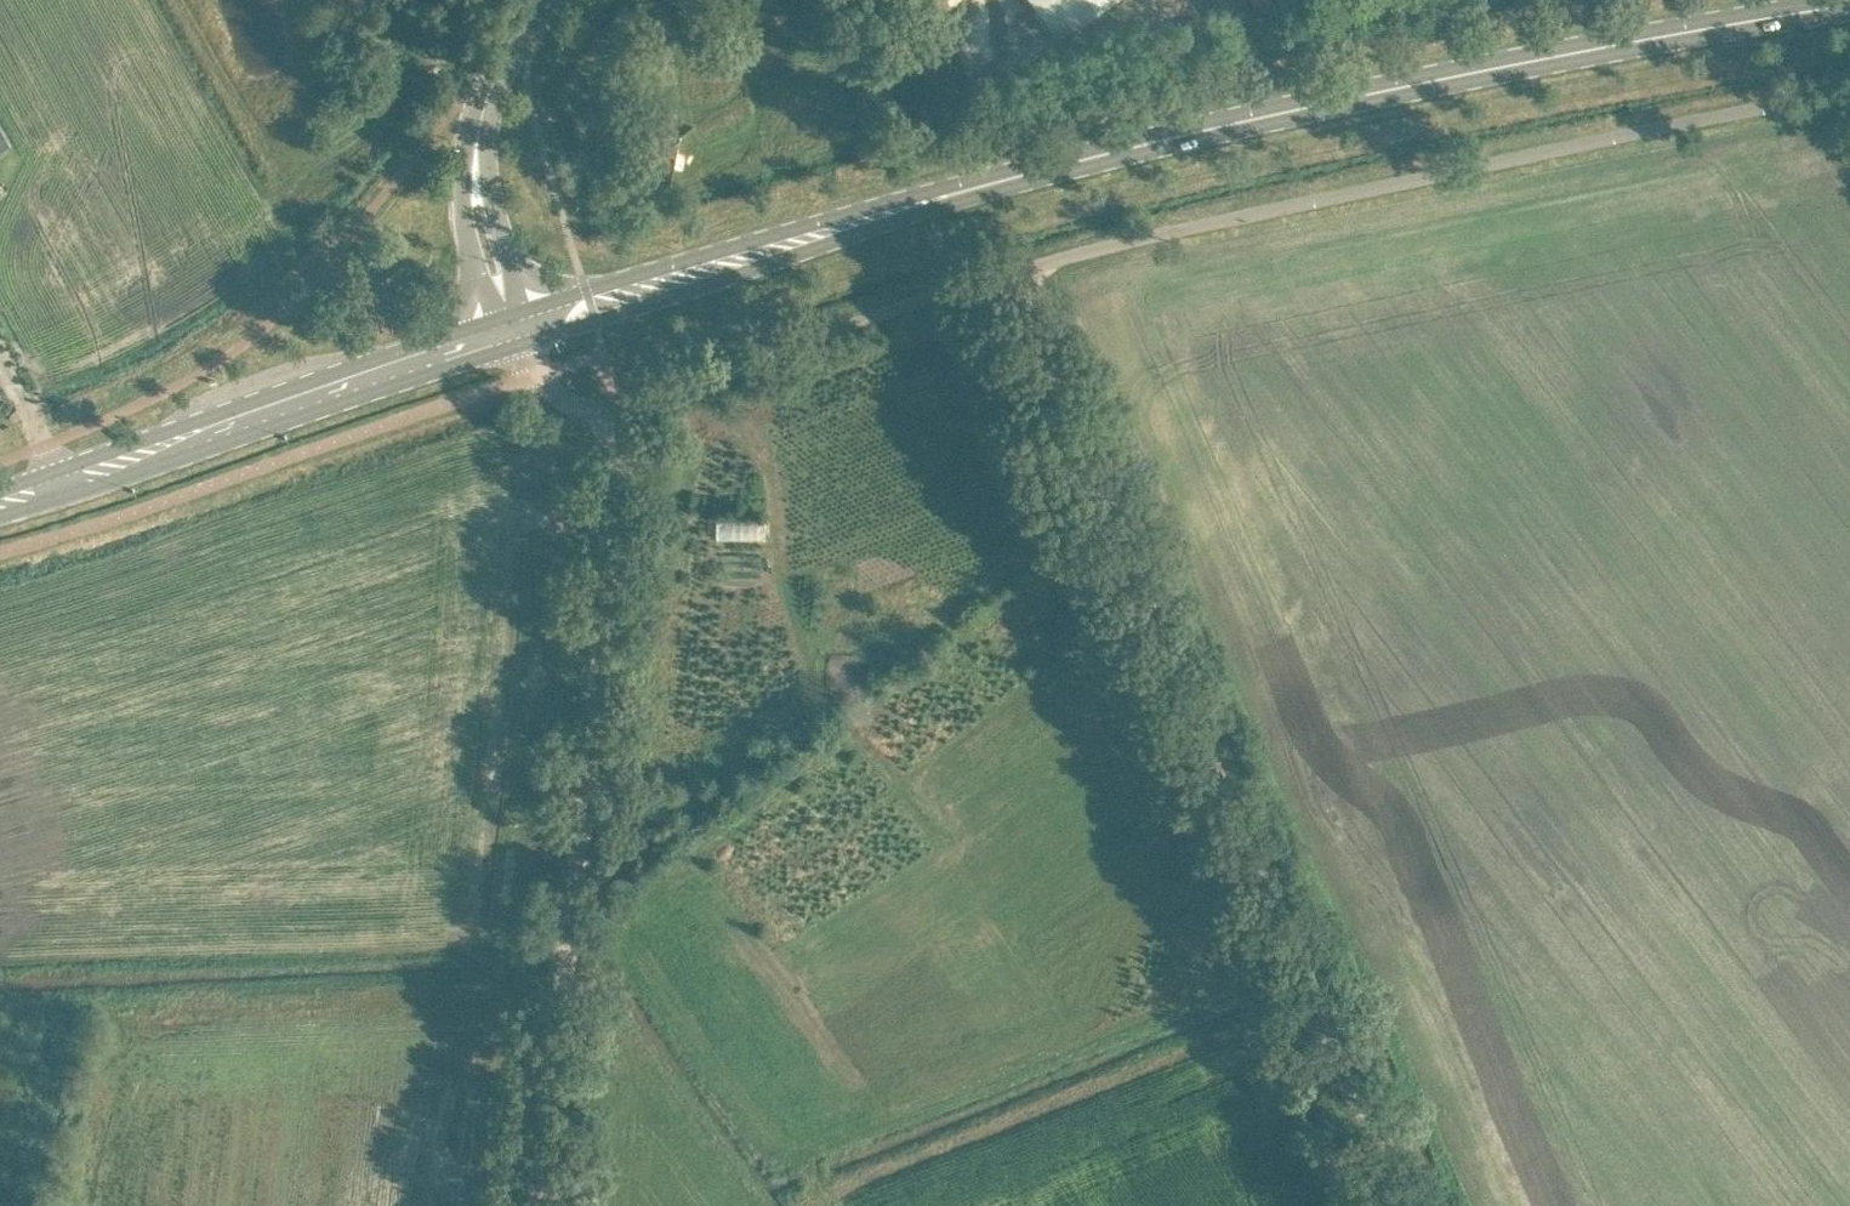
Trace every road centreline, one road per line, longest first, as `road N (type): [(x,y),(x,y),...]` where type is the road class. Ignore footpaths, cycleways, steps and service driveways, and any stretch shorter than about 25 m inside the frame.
road 1 (unclassified): [(521,344),(533,376),(567,403),(617,409),(917,301),(1080,253),(1485,163),(1849,94)]
road 2 (track): [(1016,271),(1400,1205)]
road 3 (tertiary): [(1045,168),(1527,60),(1849,4)]
road 4 (track): [(617,409),(624,497),(535,1205)]
road 5 (tertiary): [(1045,168),(1003,171),(510,315)]
road 6 (tertiary): [(521,344),(1045,168)]
road 7 (tertiary): [(0,515),(521,344)]
road 8 (tertiary): [(510,315),(0,489)]
road 9 (unclassified): [(510,315),(476,198),(477,142),(489,91),(553,0)]

